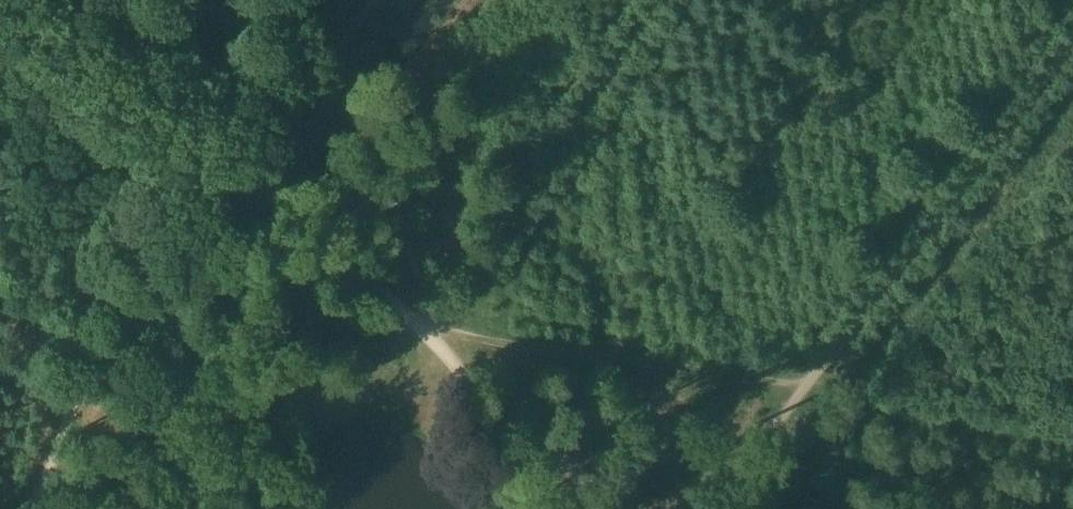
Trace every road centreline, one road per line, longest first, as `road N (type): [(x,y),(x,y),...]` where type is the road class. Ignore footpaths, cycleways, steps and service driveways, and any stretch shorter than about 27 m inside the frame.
road 1 (track): [(732,508),(805,384),(1072,39)]
road 2 (track): [(662,508),(454,337),(369,284),(248,184)]
road 3 (track): [(651,0),(432,326)]
road 4 (track): [(248,184),(41,0)]
road 5 (track): [(0,447),(108,296)]
road 6 (track): [(248,184),(182,211),(108,296)]

